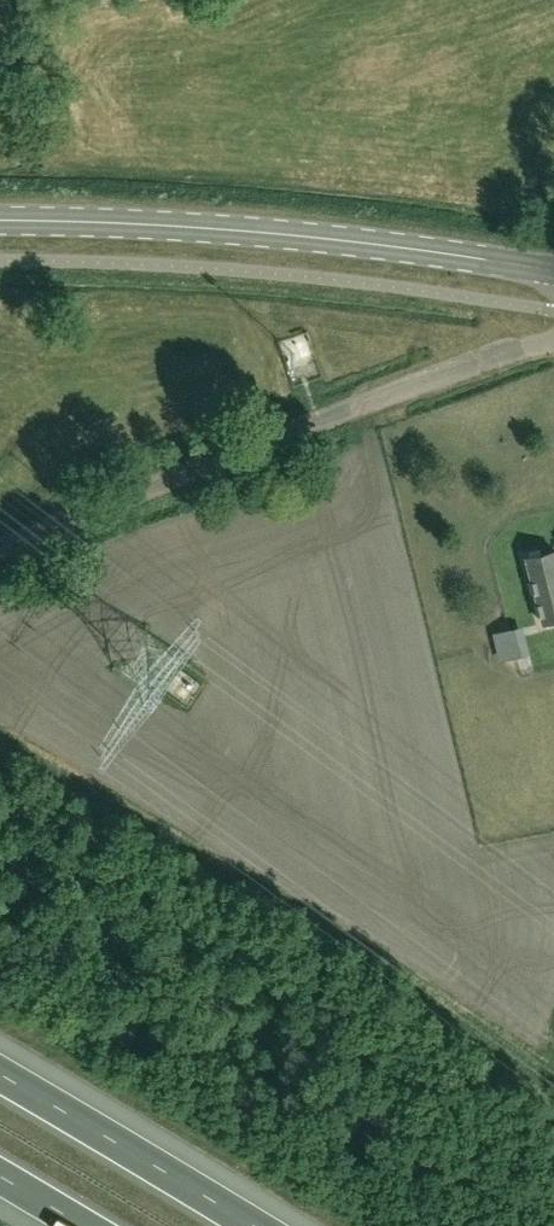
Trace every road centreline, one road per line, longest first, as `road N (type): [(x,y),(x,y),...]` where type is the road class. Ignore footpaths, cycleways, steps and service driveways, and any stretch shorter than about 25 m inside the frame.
road 1 (secondary): [(553,272),(322,238),(0,221)]
road 2 (motorway): [(254,1225),(0,1076)]

